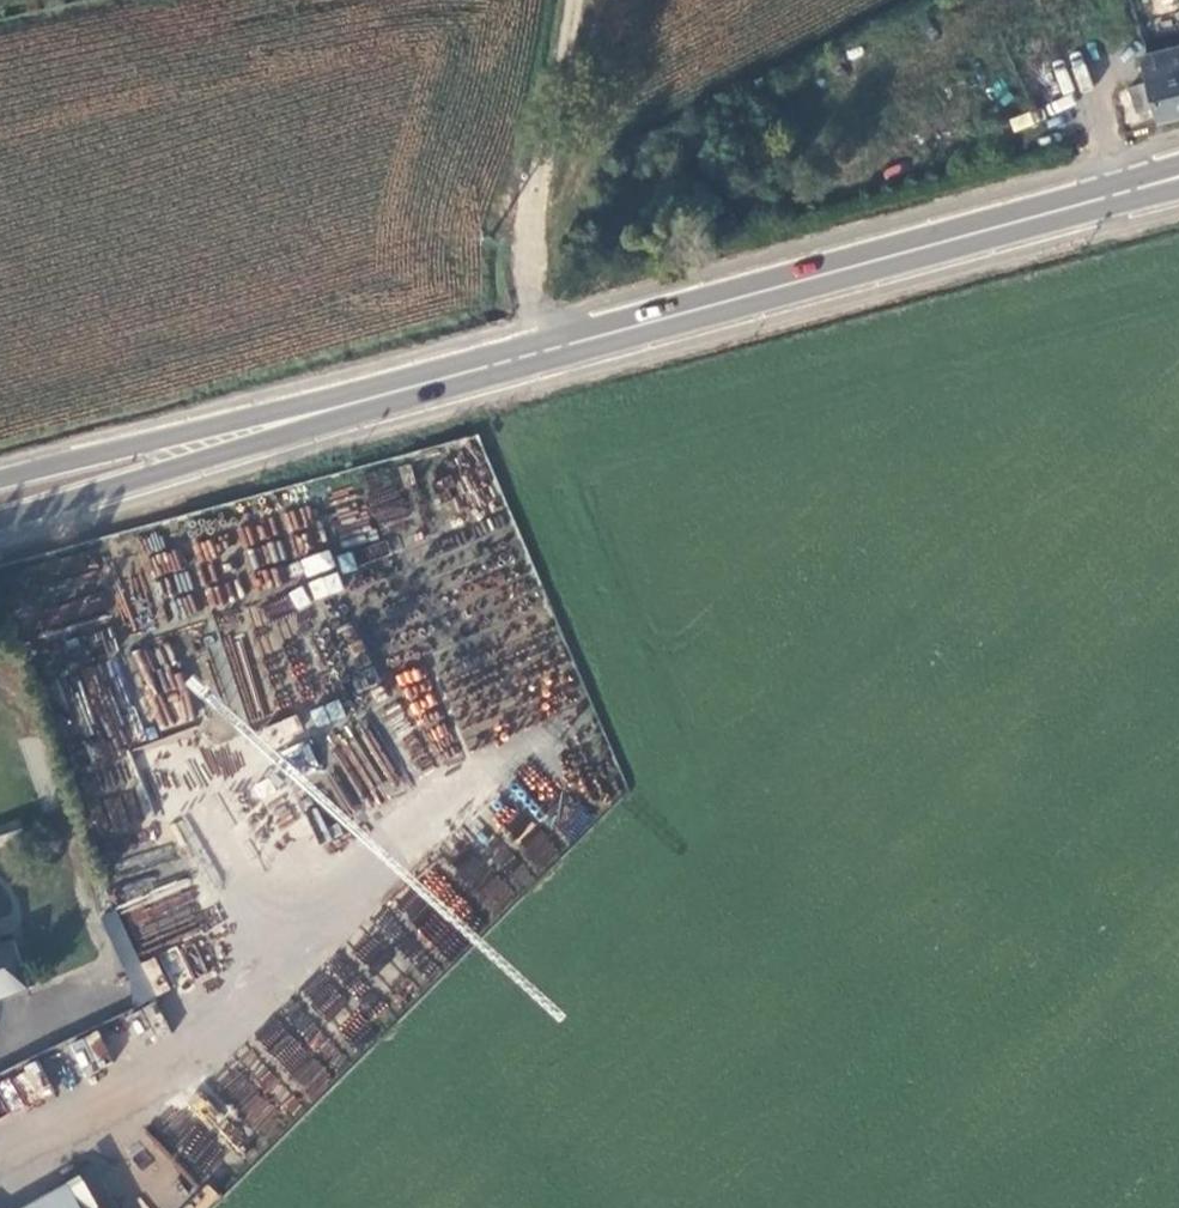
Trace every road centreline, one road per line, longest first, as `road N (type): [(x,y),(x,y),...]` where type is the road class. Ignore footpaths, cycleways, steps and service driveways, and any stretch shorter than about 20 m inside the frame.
road 1 (secondary): [(0,497),(1178,177)]

